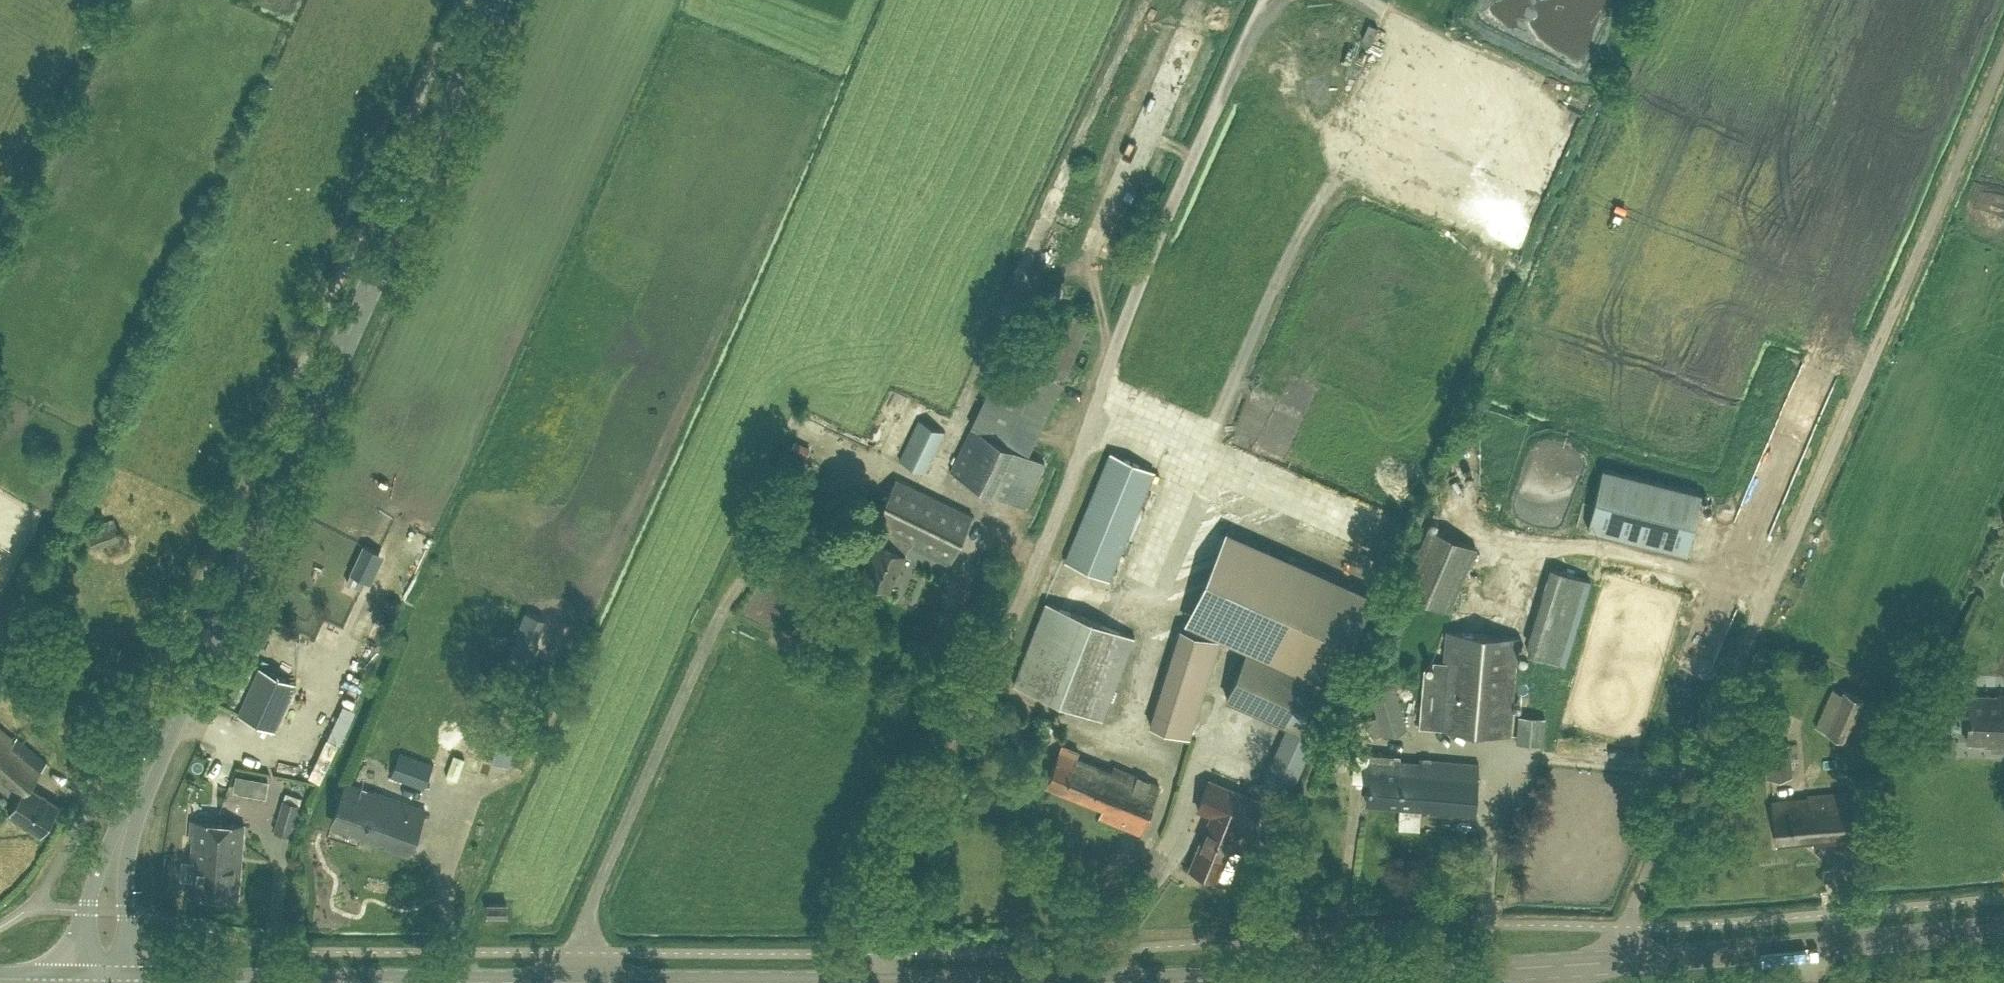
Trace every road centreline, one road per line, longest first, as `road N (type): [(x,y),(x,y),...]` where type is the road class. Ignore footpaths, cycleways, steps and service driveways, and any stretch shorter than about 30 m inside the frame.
road 1 (secondary): [(106,980),(108,889),(129,812),(497,0)]
road 2 (unclassified): [(1587,961),(1625,924),(2003,52)]
road 3 (secondary): [(1587,961),(885,982)]
road 4 (secondary): [(792,982),(106,980)]
road 5 (secondary): [(2003,925),(1587,961)]

